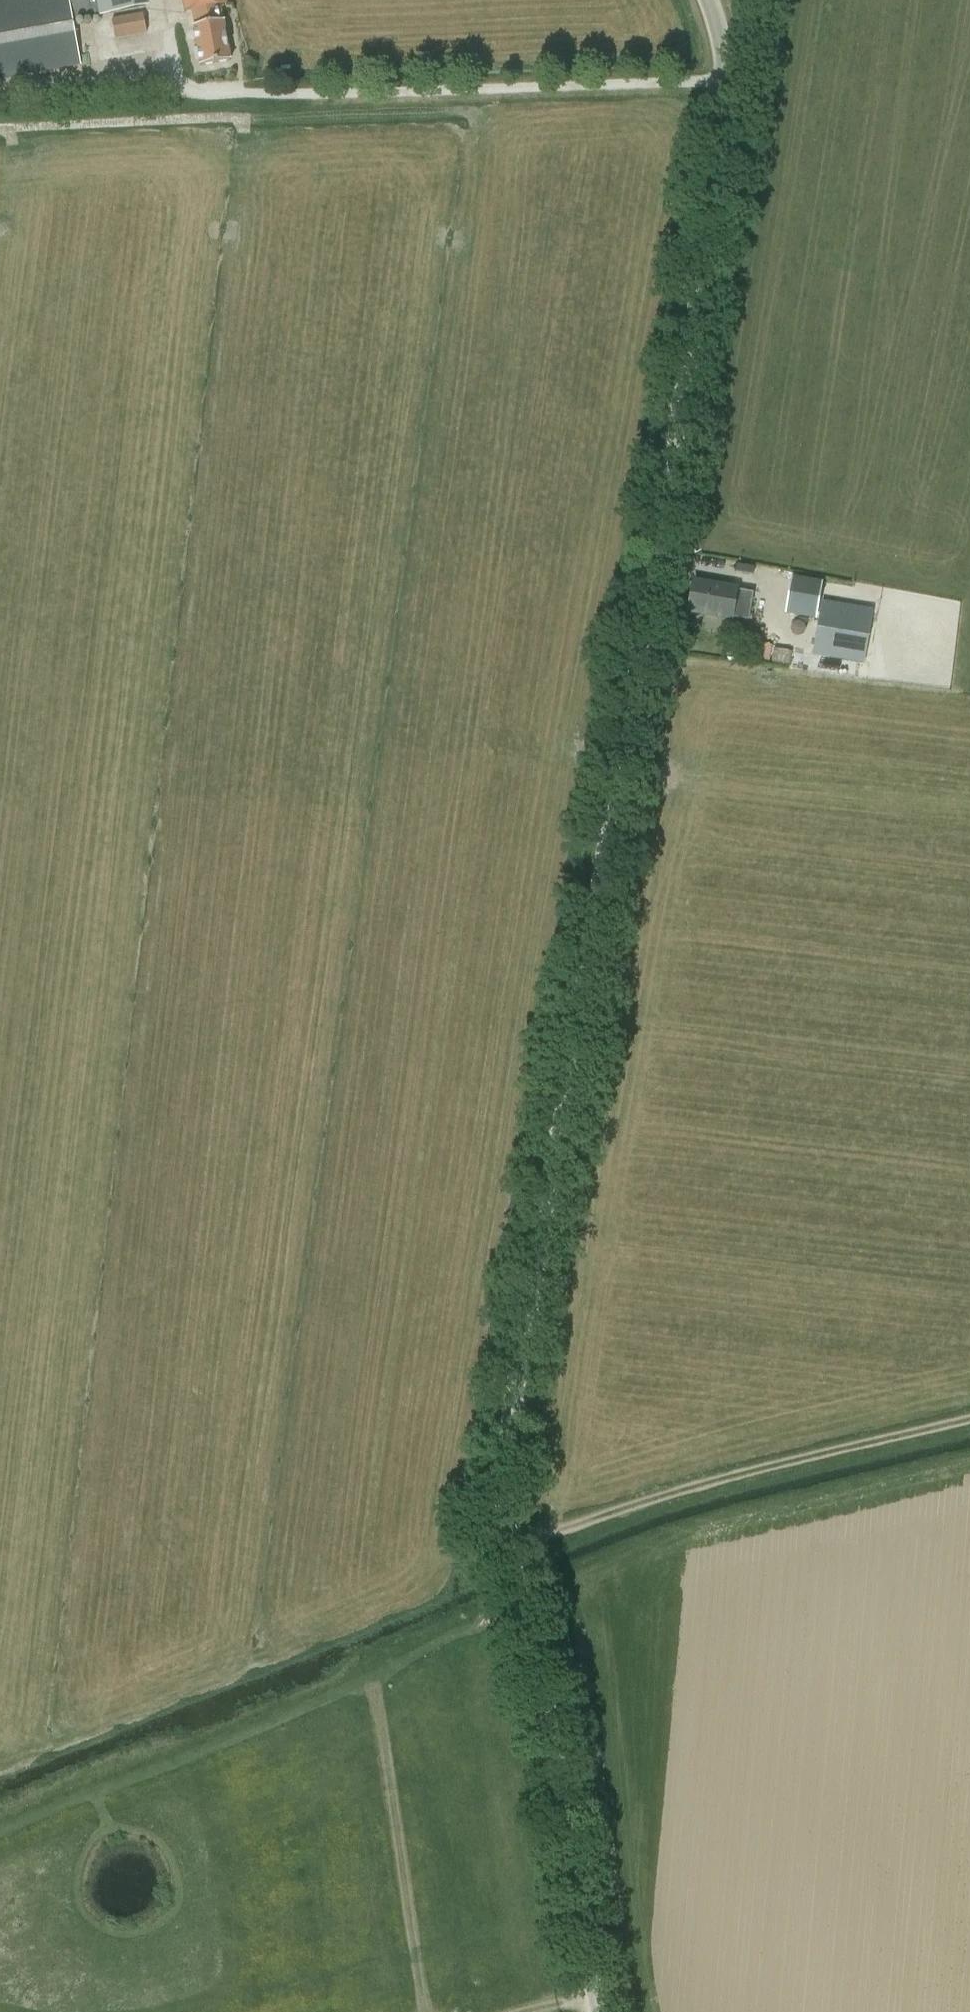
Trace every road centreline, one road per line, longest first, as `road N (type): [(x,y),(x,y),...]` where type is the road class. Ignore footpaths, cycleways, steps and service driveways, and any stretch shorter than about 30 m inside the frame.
road 1 (unclassified): [(591,2011),(501,1535),(499,1466),(720,159),(724,37),(709,0)]

